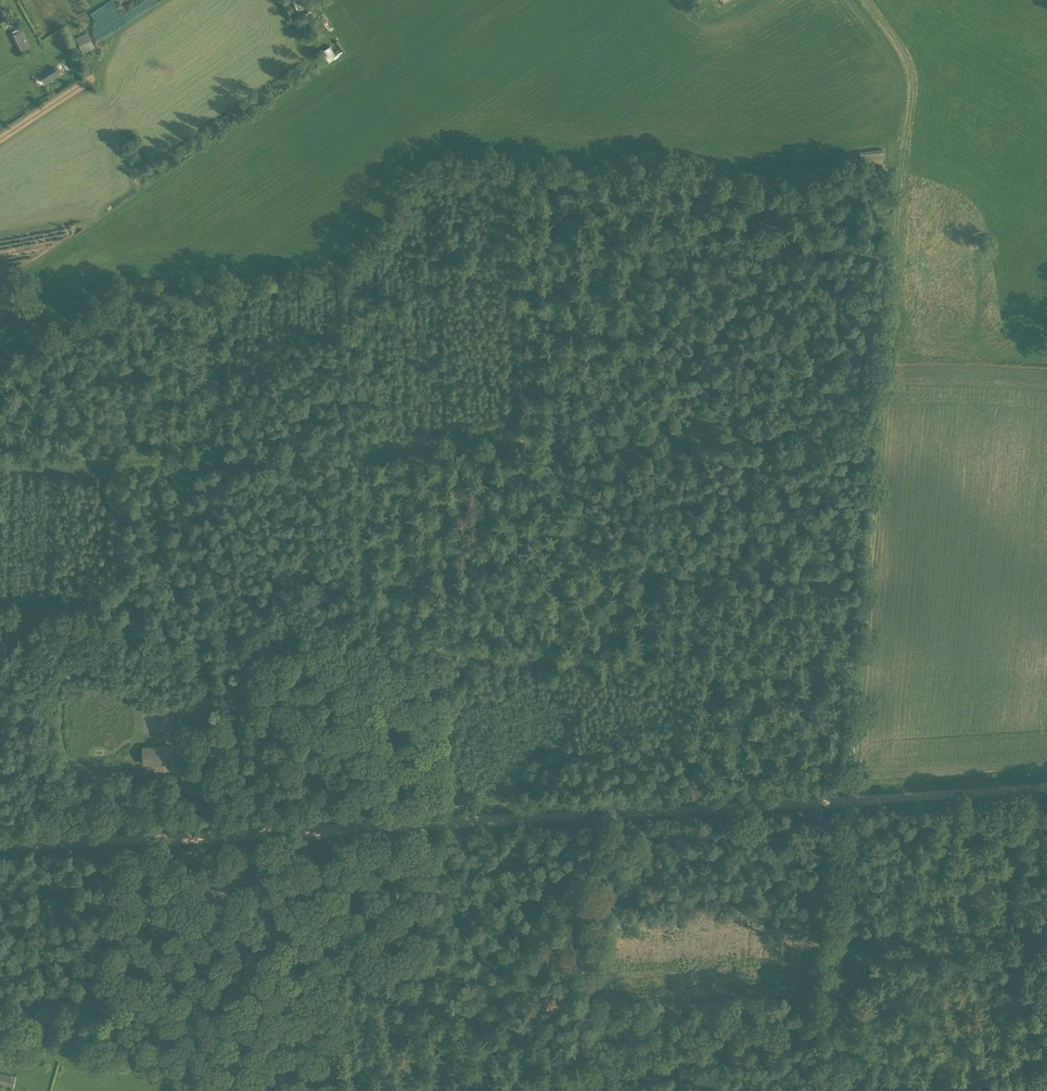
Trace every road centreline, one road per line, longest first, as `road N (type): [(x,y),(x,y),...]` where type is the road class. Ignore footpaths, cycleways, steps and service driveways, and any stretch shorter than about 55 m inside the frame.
road 1 (track): [(9,462),(878,434)]
road 2 (track): [(860,674),(0,606)]
road 3 (track): [(0,844),(619,811)]
road 4 (track): [(897,215),(853,798)]
road 5 (track): [(853,798),(817,1090)]
road 6 (track): [(536,446),(541,643),(599,652)]
road 7 (track): [(619,811),(853,798)]
road 8 (track): [(864,0),(897,44),(911,81),(897,215)]
road 9 (track): [(853,798),(1046,789)]

